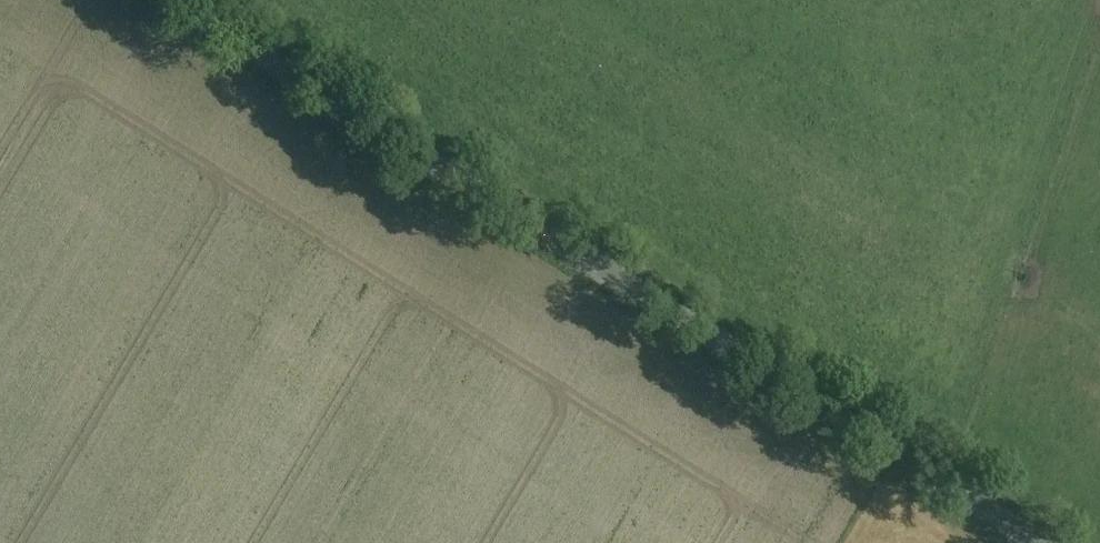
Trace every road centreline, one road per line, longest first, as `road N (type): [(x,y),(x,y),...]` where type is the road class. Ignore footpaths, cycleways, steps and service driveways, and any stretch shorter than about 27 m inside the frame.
road 1 (tertiary): [(1039,542),(173,0)]

